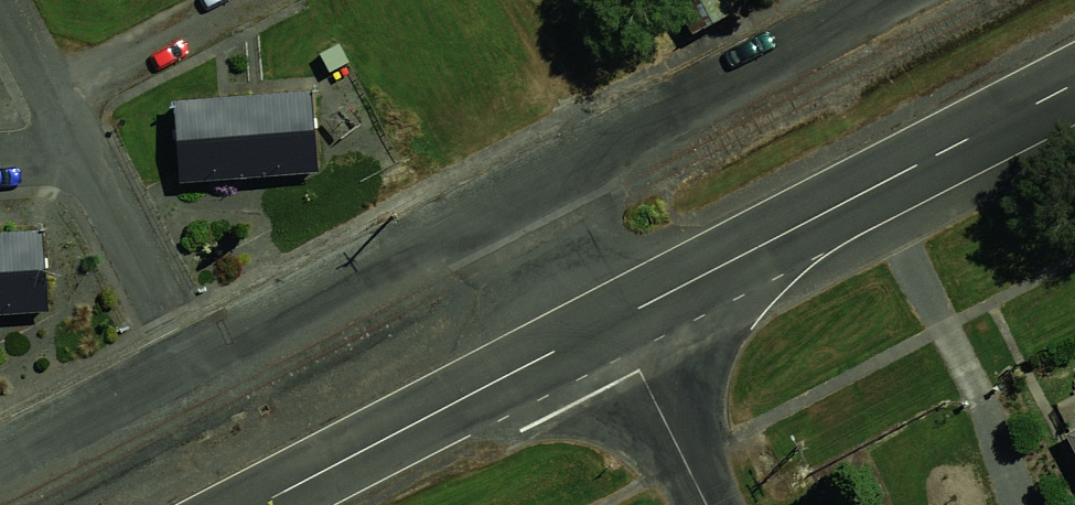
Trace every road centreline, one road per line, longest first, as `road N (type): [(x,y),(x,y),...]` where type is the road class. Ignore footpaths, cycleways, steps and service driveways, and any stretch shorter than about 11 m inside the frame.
road 1 (residential): [(0,458),(894,0)]
road 2 (secondary): [(1074,83),(616,320)]
road 3 (secondary): [(616,320),(259,504)]
road 4 (residential): [(616,320),(708,504)]

